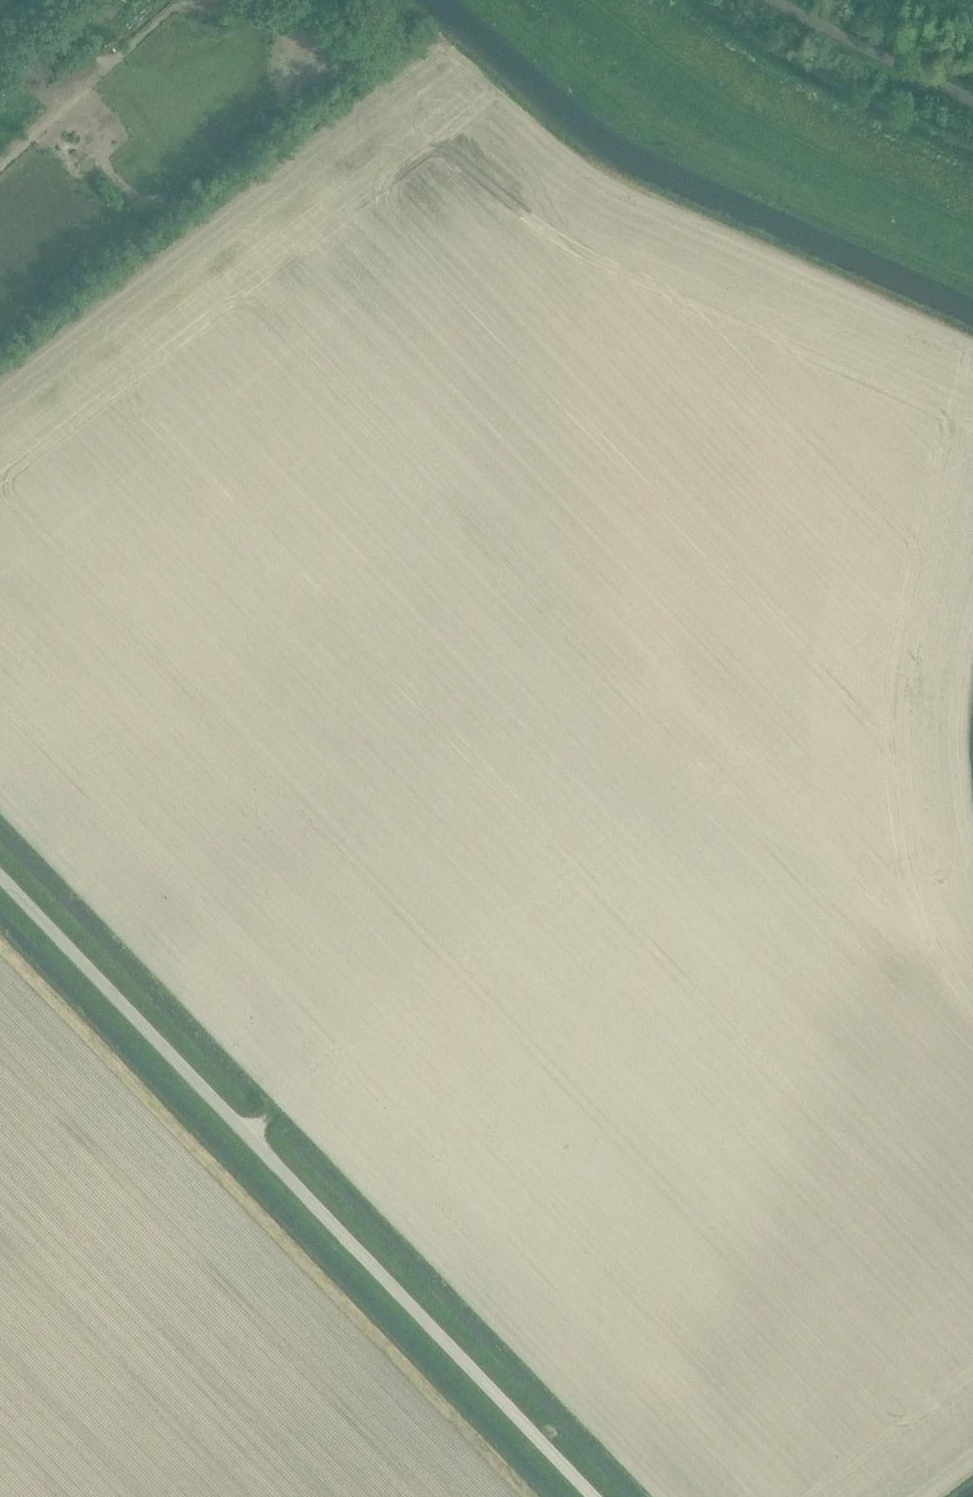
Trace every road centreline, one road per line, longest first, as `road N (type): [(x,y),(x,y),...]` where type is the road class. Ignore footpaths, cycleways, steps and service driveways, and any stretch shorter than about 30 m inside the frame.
road 1 (unclassified): [(590,1496),(0,880)]
road 2 (track): [(972,208),(726,84),(612,0)]

